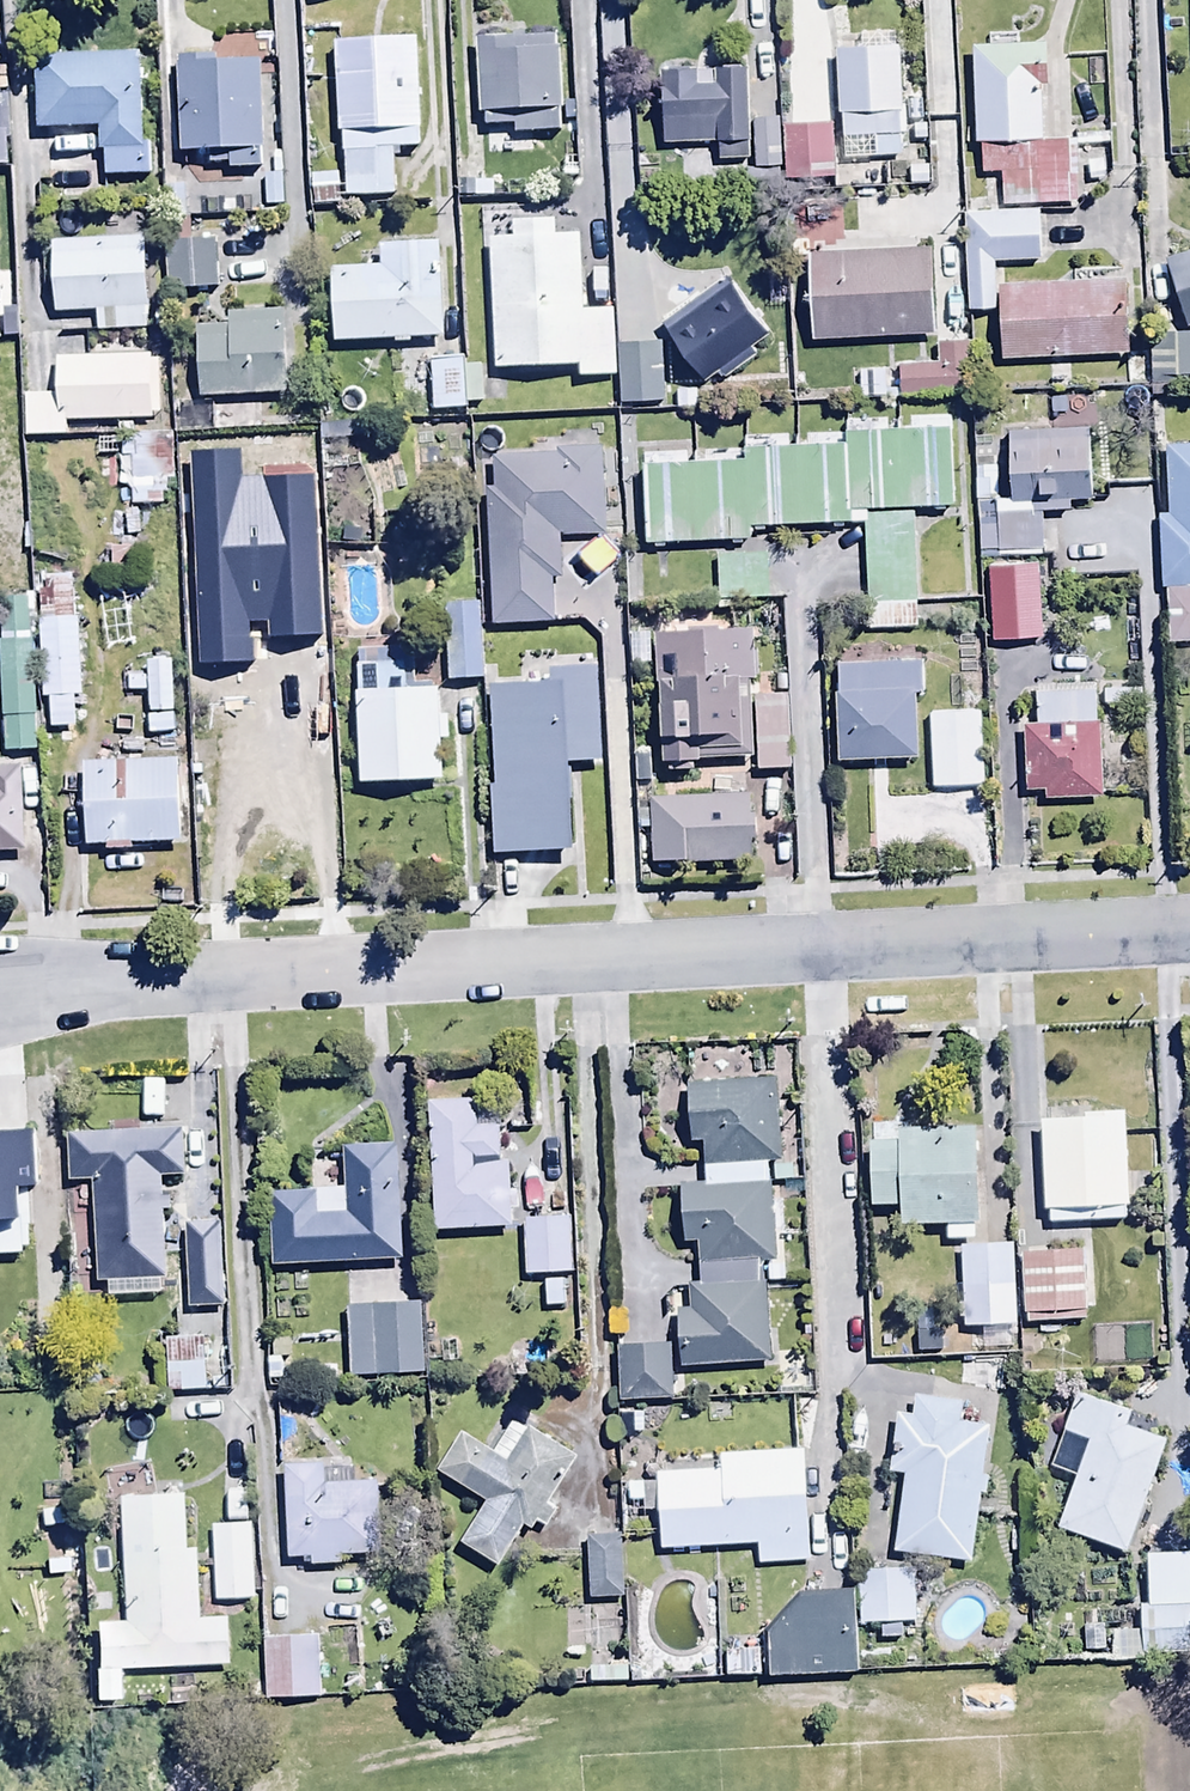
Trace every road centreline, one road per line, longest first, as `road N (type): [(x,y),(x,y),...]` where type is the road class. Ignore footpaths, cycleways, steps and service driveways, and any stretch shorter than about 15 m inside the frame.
road 1 (residential): [(1189,927),(0,994)]

